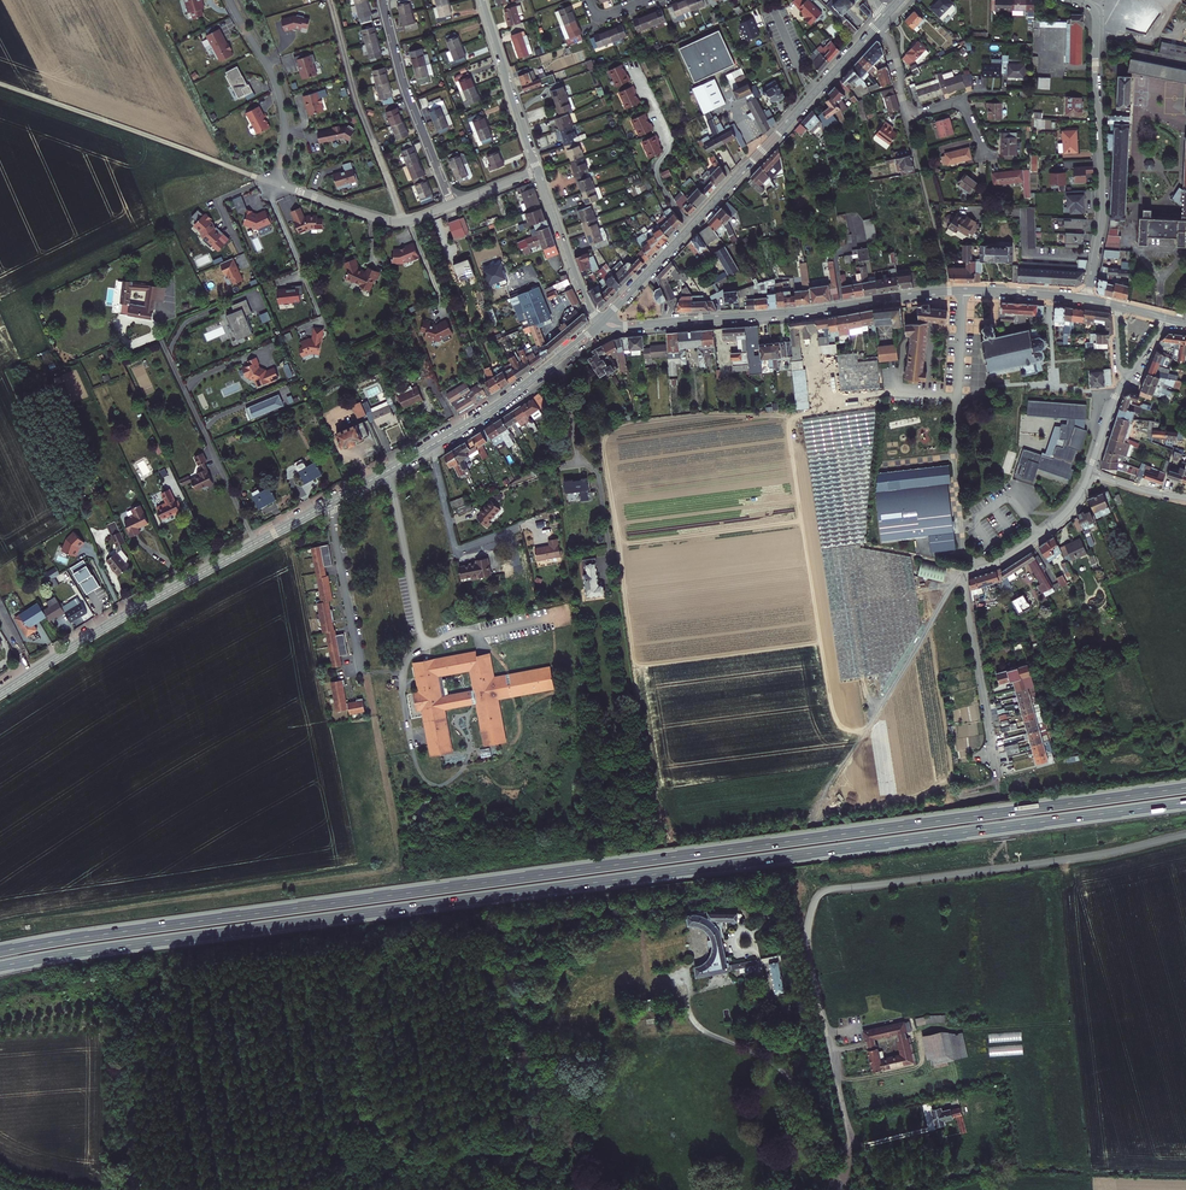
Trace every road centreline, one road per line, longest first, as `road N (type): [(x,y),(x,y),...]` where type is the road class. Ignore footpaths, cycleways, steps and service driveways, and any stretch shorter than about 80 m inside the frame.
road 1 (trunk): [(1185,788),(0,952)]
road 2 (trunk): [(0,966),(1185,802)]
road 3 (tertiary): [(599,325),(799,313),(949,291),(1087,300)]
road 4 (secondary): [(599,325),(881,21)]
road 5 (secondary): [(0,694),(335,500)]
road 6 (residential): [(996,776),(964,576),(1056,522),(1090,473)]
road 7 (secondary): [(335,500),(499,405),(599,325)]
road 8 (residential): [(1074,0),(1096,21),(1102,209),(1087,300)]
road 9 (unclassified): [(275,185),(0,84)]
road 10 (track): [(813,809),(964,576)]
road 11 (track): [(328,0),(356,103),(404,221)]
road 12 (residential): [(383,0),(405,87),(451,206)]
road 13 (residential): [(230,0),(280,96),(284,141),(275,185)]
road 14 (residential): [(275,185),(383,220),(451,206)]
road 15 (tertiary): [(481,0),(538,172)]
road 16 (residential): [(335,500),(361,673)]
road 17 (tertiary): [(538,172),(599,325)]

